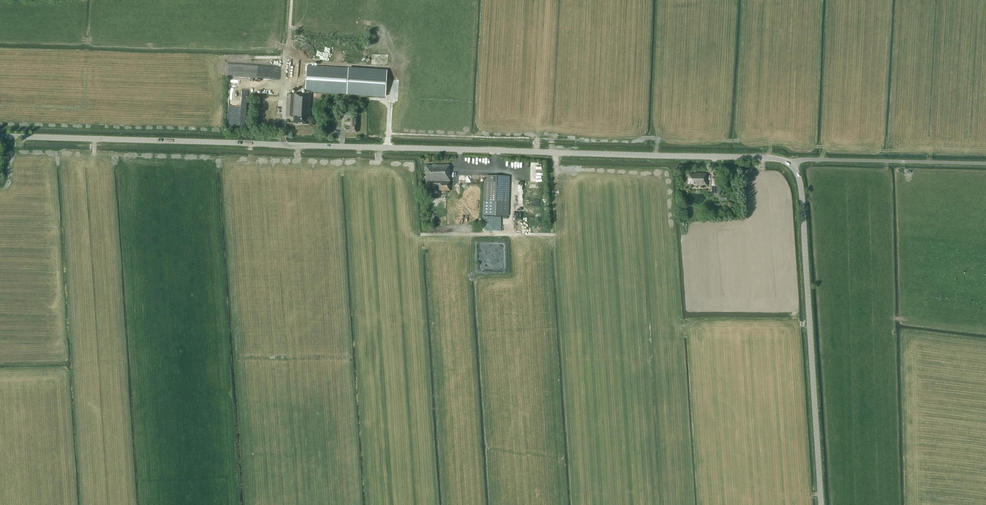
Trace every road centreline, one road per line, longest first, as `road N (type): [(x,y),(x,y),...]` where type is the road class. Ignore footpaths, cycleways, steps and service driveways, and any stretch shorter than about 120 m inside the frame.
road 1 (tertiary): [(791,165),(763,158),(0,136)]
road 2 (tertiary): [(821,504),(802,198),(791,165)]
road 3 (unclassified): [(791,165),(985,164)]

